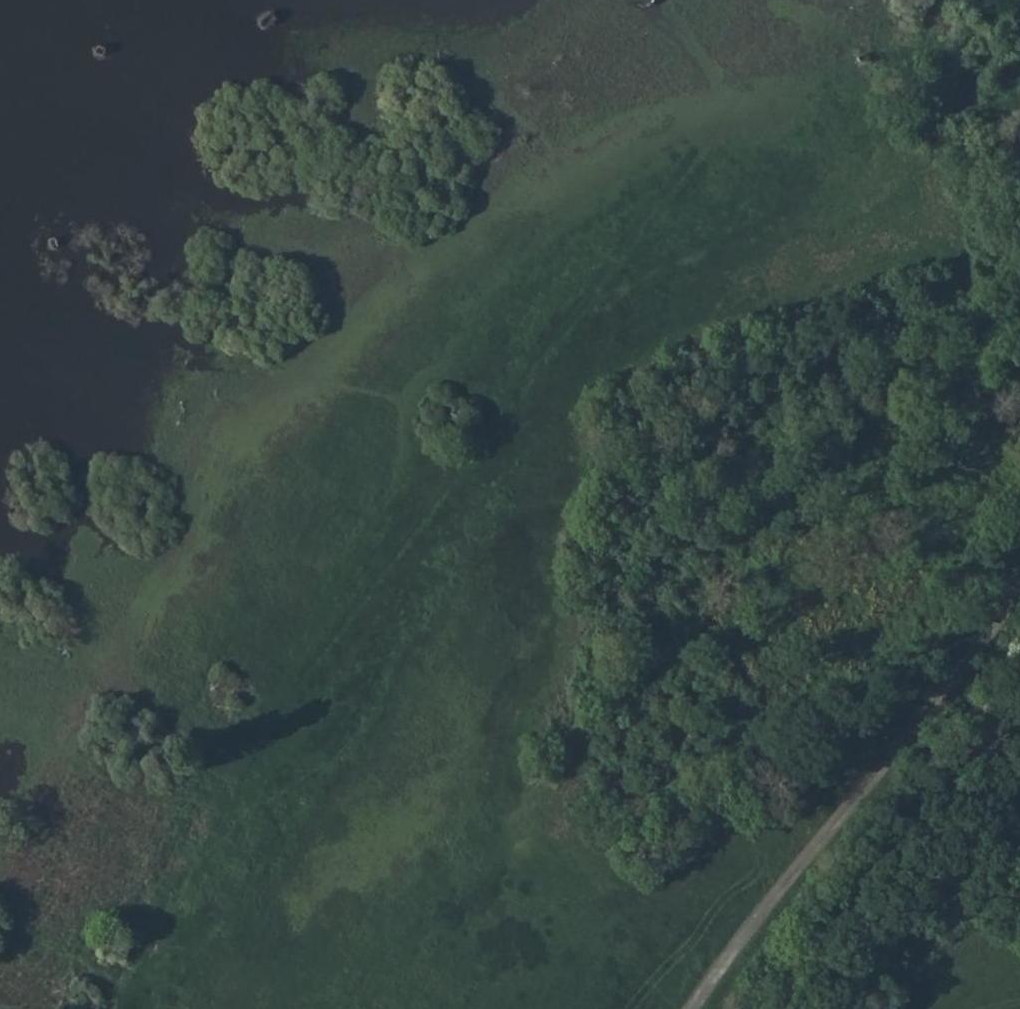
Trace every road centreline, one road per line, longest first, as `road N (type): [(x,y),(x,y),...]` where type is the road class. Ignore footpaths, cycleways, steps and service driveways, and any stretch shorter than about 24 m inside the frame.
road 1 (track): [(700,1008),(739,944),(1019,561)]

